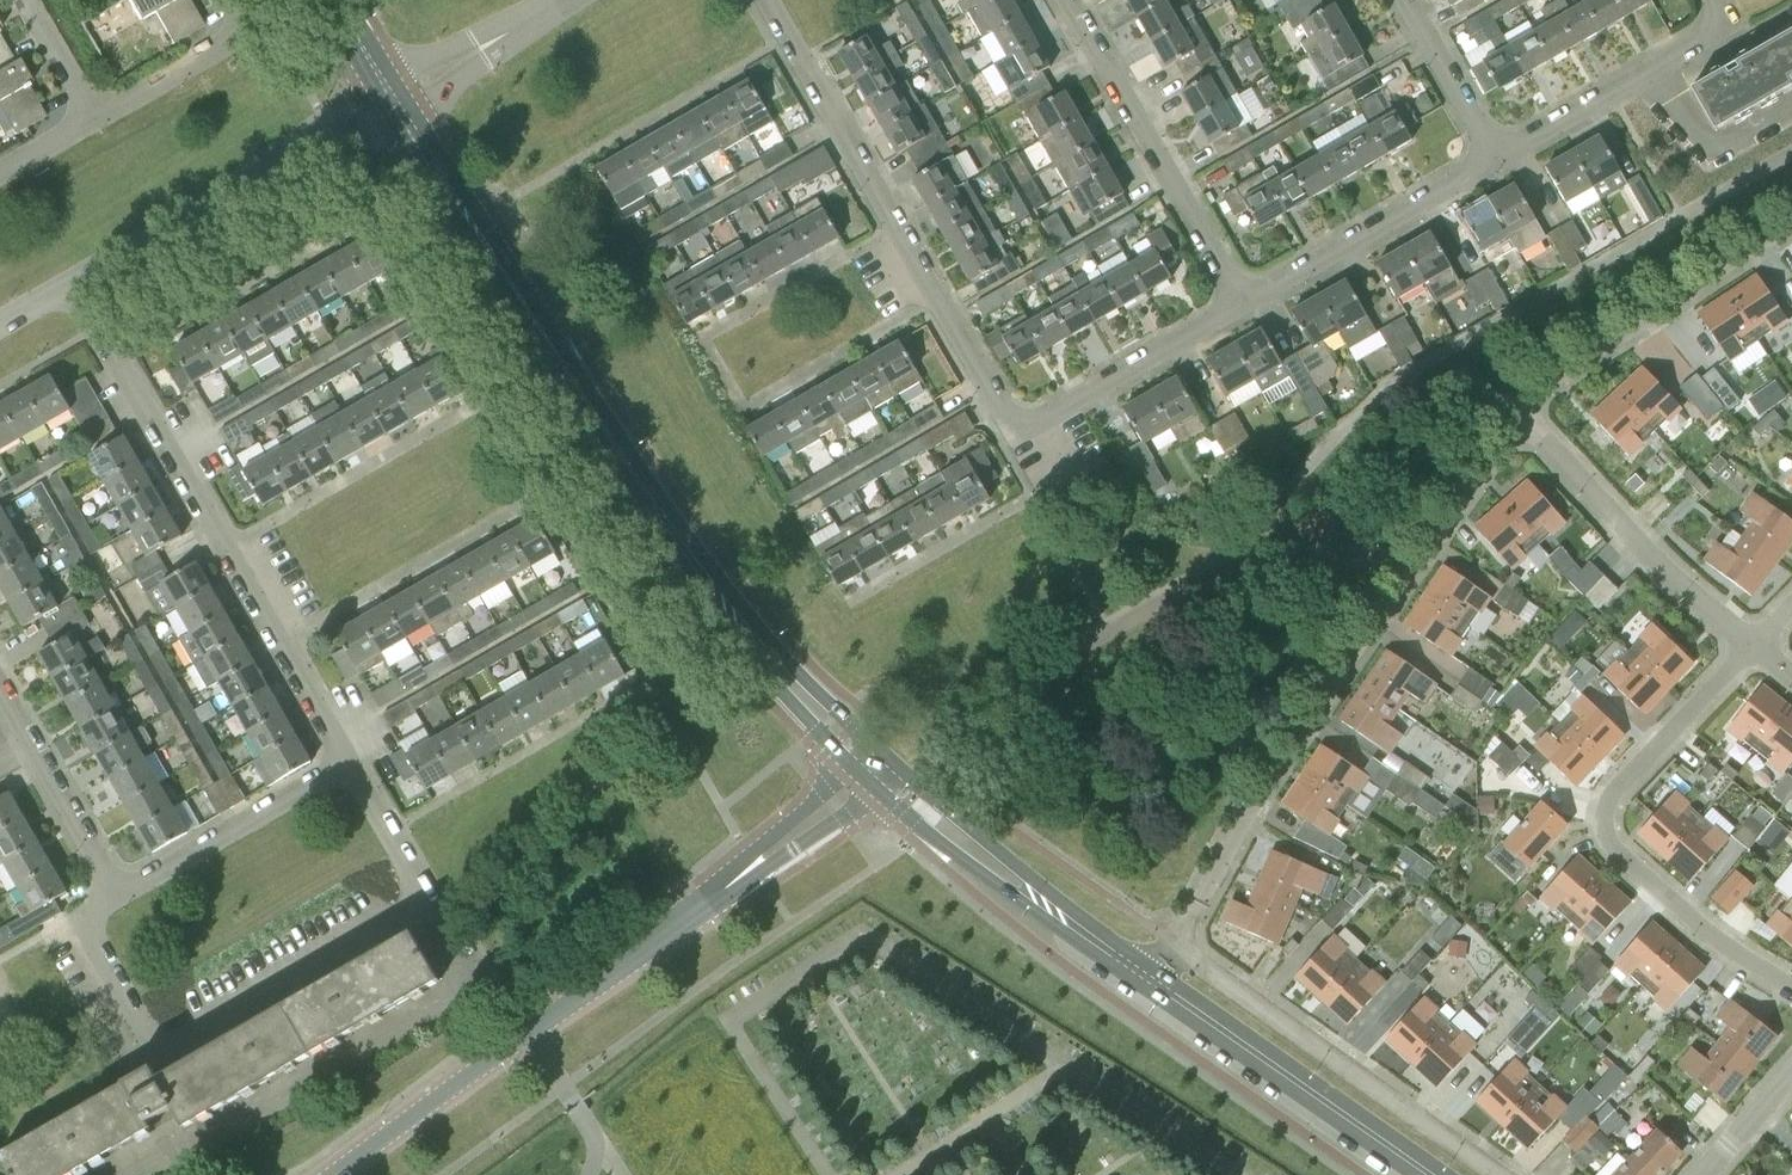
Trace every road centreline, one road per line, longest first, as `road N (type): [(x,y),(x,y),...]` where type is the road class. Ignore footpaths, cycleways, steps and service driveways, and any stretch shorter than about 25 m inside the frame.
road 1 (tertiary): [(863,757),(768,657),(703,573),(394,99)]
road 2 (residential): [(1520,411),(1267,782),(1176,944)]
road 3 (residential): [(352,764),(74,284)]
road 4 (residential): [(429,901),(164,1047),(147,1048),(84,940),(86,917),(119,891)]
road 5 (residential): [(1016,433),(768,0)]
road 6 (residential): [(1791,986),(1673,901),(1616,852),(1605,830),(1614,787),(1752,645)]
road 7 (residential): [(1500,1174),(1176,944)]
road 8 (residential): [(74,284),(394,99)]
road 9 (residential): [(1245,301),(1067,0)]
road 10 (tertiary): [(1430,1174),(1154,982)]
road 11 (residential): [(1520,411),(1563,370),(1791,219)]
road 12 (residential): [(1752,645),(1657,564),(1520,411)]
road 13 (tertiary): [(1154,982),(894,784)]
road 14 (residential): [(1245,301),(1495,155)]
road 15 (tertiary): [(529,1032),(755,865)]
road 16 (residential): [(1495,155),(1700,41),(1713,25),(1714,0)]
road 17 (residential): [(119,891),(352,764)]
road 18 (residential): [(1016,433),(1245,301)]
road 19 (tertiary): [(332,1174),(529,1032)]
road 20 (residential): [(119,891),(0,684)]
road 21 (residential): [(95,117),(231,44),(244,17),(238,0)]
road 22 (residential): [(394,99),(568,0)]
road 23 (residential): [(1495,155),(1407,0)]
road 24 (tertiary): [(755,865),(795,851),(894,784)]
road 25 (residential): [(429,901),(352,764)]
road 26 (tertiary): [(863,757),(780,829),(755,865)]
road 27 (residential): [(95,117),(29,0)]
road 28 (residential): [(1705,1174),(1791,1076)]

